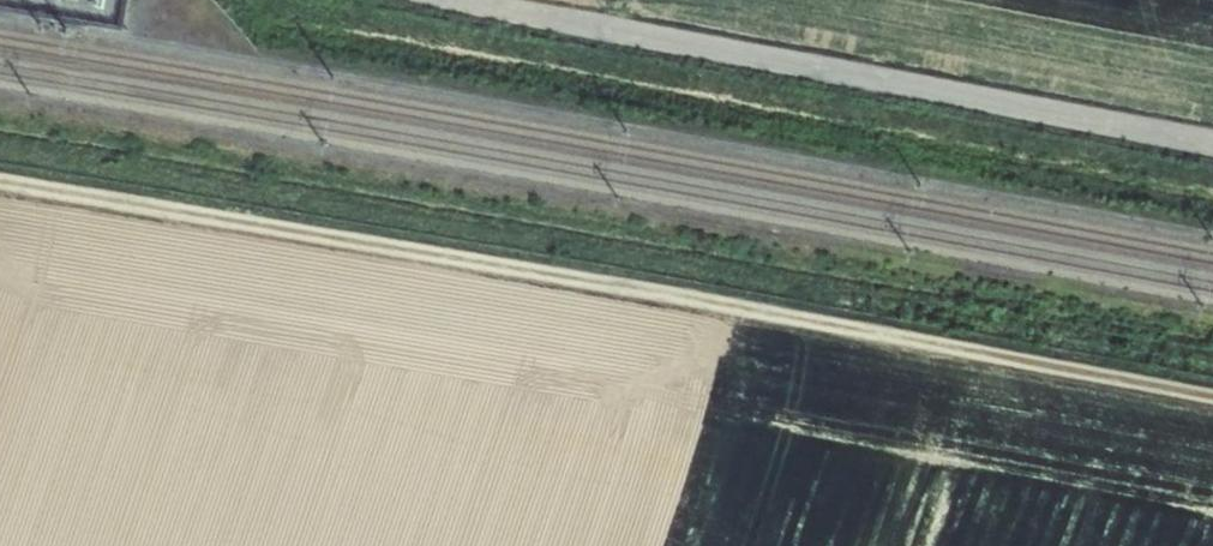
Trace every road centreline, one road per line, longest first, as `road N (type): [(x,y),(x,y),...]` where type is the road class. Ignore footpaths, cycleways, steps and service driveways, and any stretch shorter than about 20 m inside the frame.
road 1 (track): [(0,183),(1212,397)]
road 2 (unclassified): [(465,0),(1212,142)]

